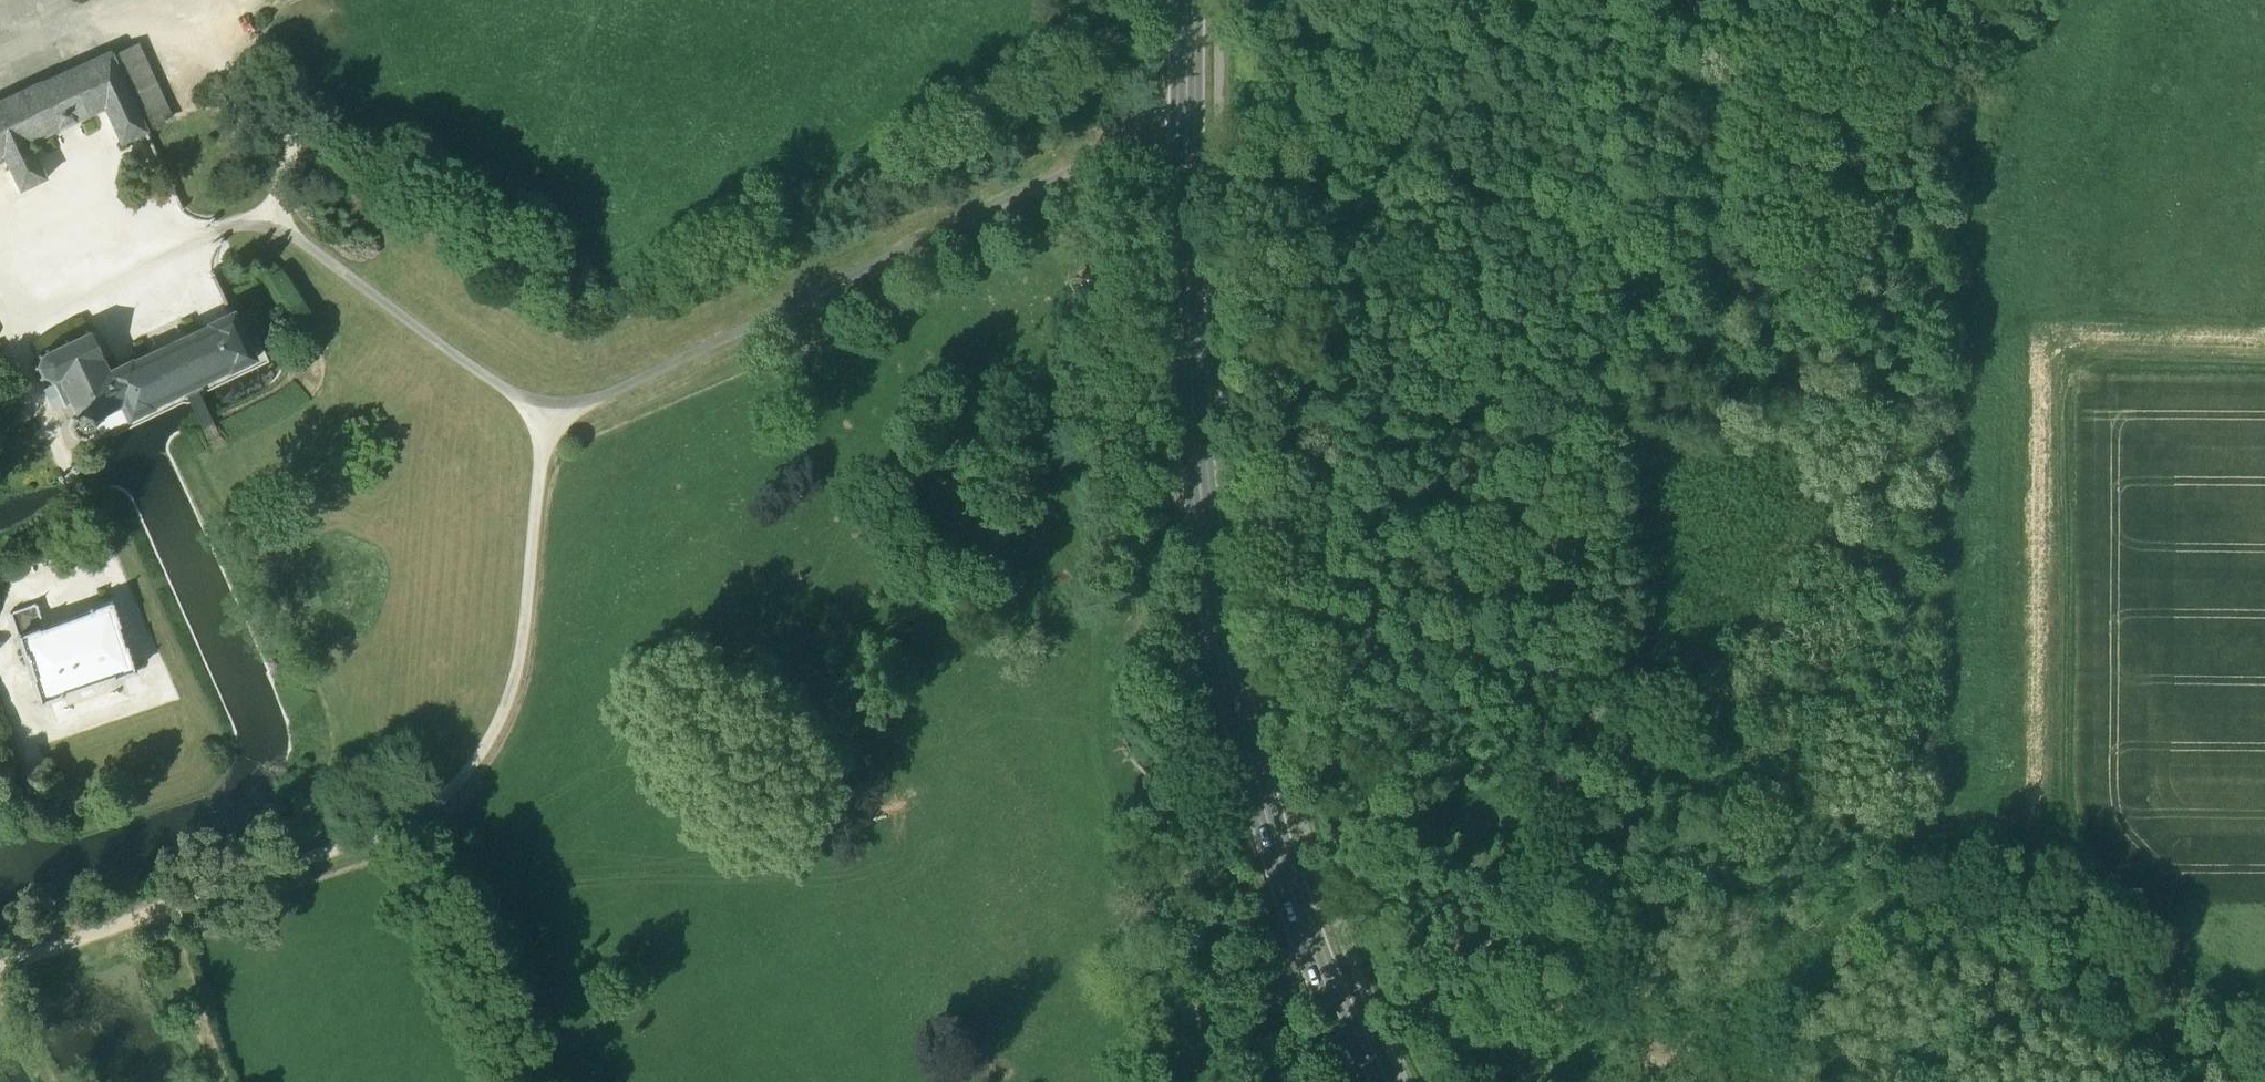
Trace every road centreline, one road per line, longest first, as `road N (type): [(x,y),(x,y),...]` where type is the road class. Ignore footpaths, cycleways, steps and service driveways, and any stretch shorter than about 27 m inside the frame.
road 1 (primary): [(1368,1081),(1297,913),(1219,610),(1196,420),(1189,0)]
road 2 (track): [(2078,372),(2083,755),(2165,906),(2264,1031)]
road 3 (track): [(2078,372),(2264,370)]

